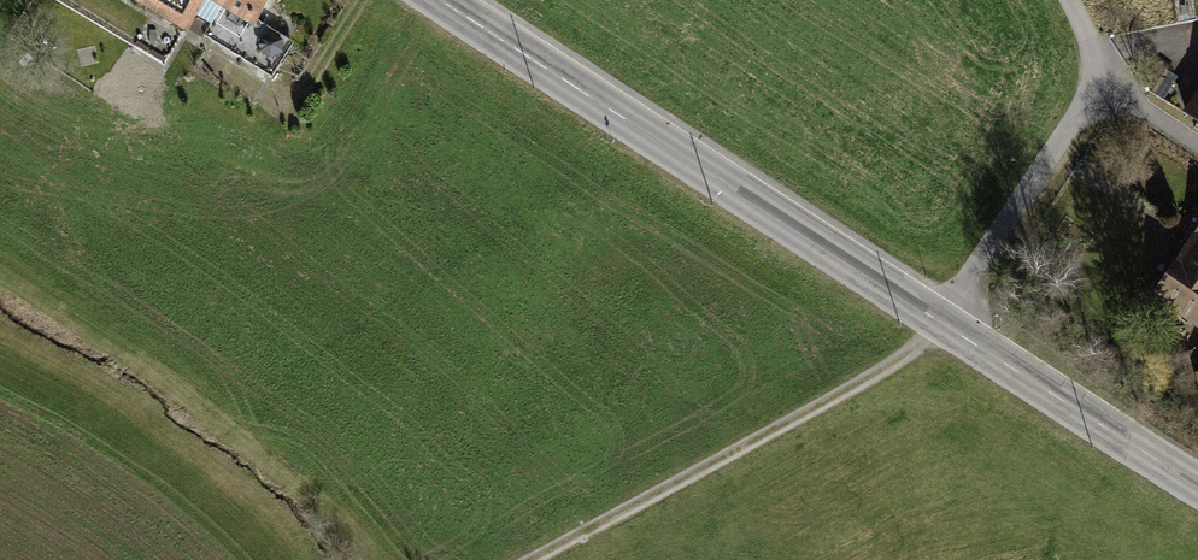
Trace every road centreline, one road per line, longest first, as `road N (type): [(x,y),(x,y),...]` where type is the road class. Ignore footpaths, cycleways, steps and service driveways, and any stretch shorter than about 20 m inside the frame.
road 1 (tertiary): [(1197,486),(444,0)]
road 2 (track): [(939,321),(925,343),(827,410),(540,559)]

